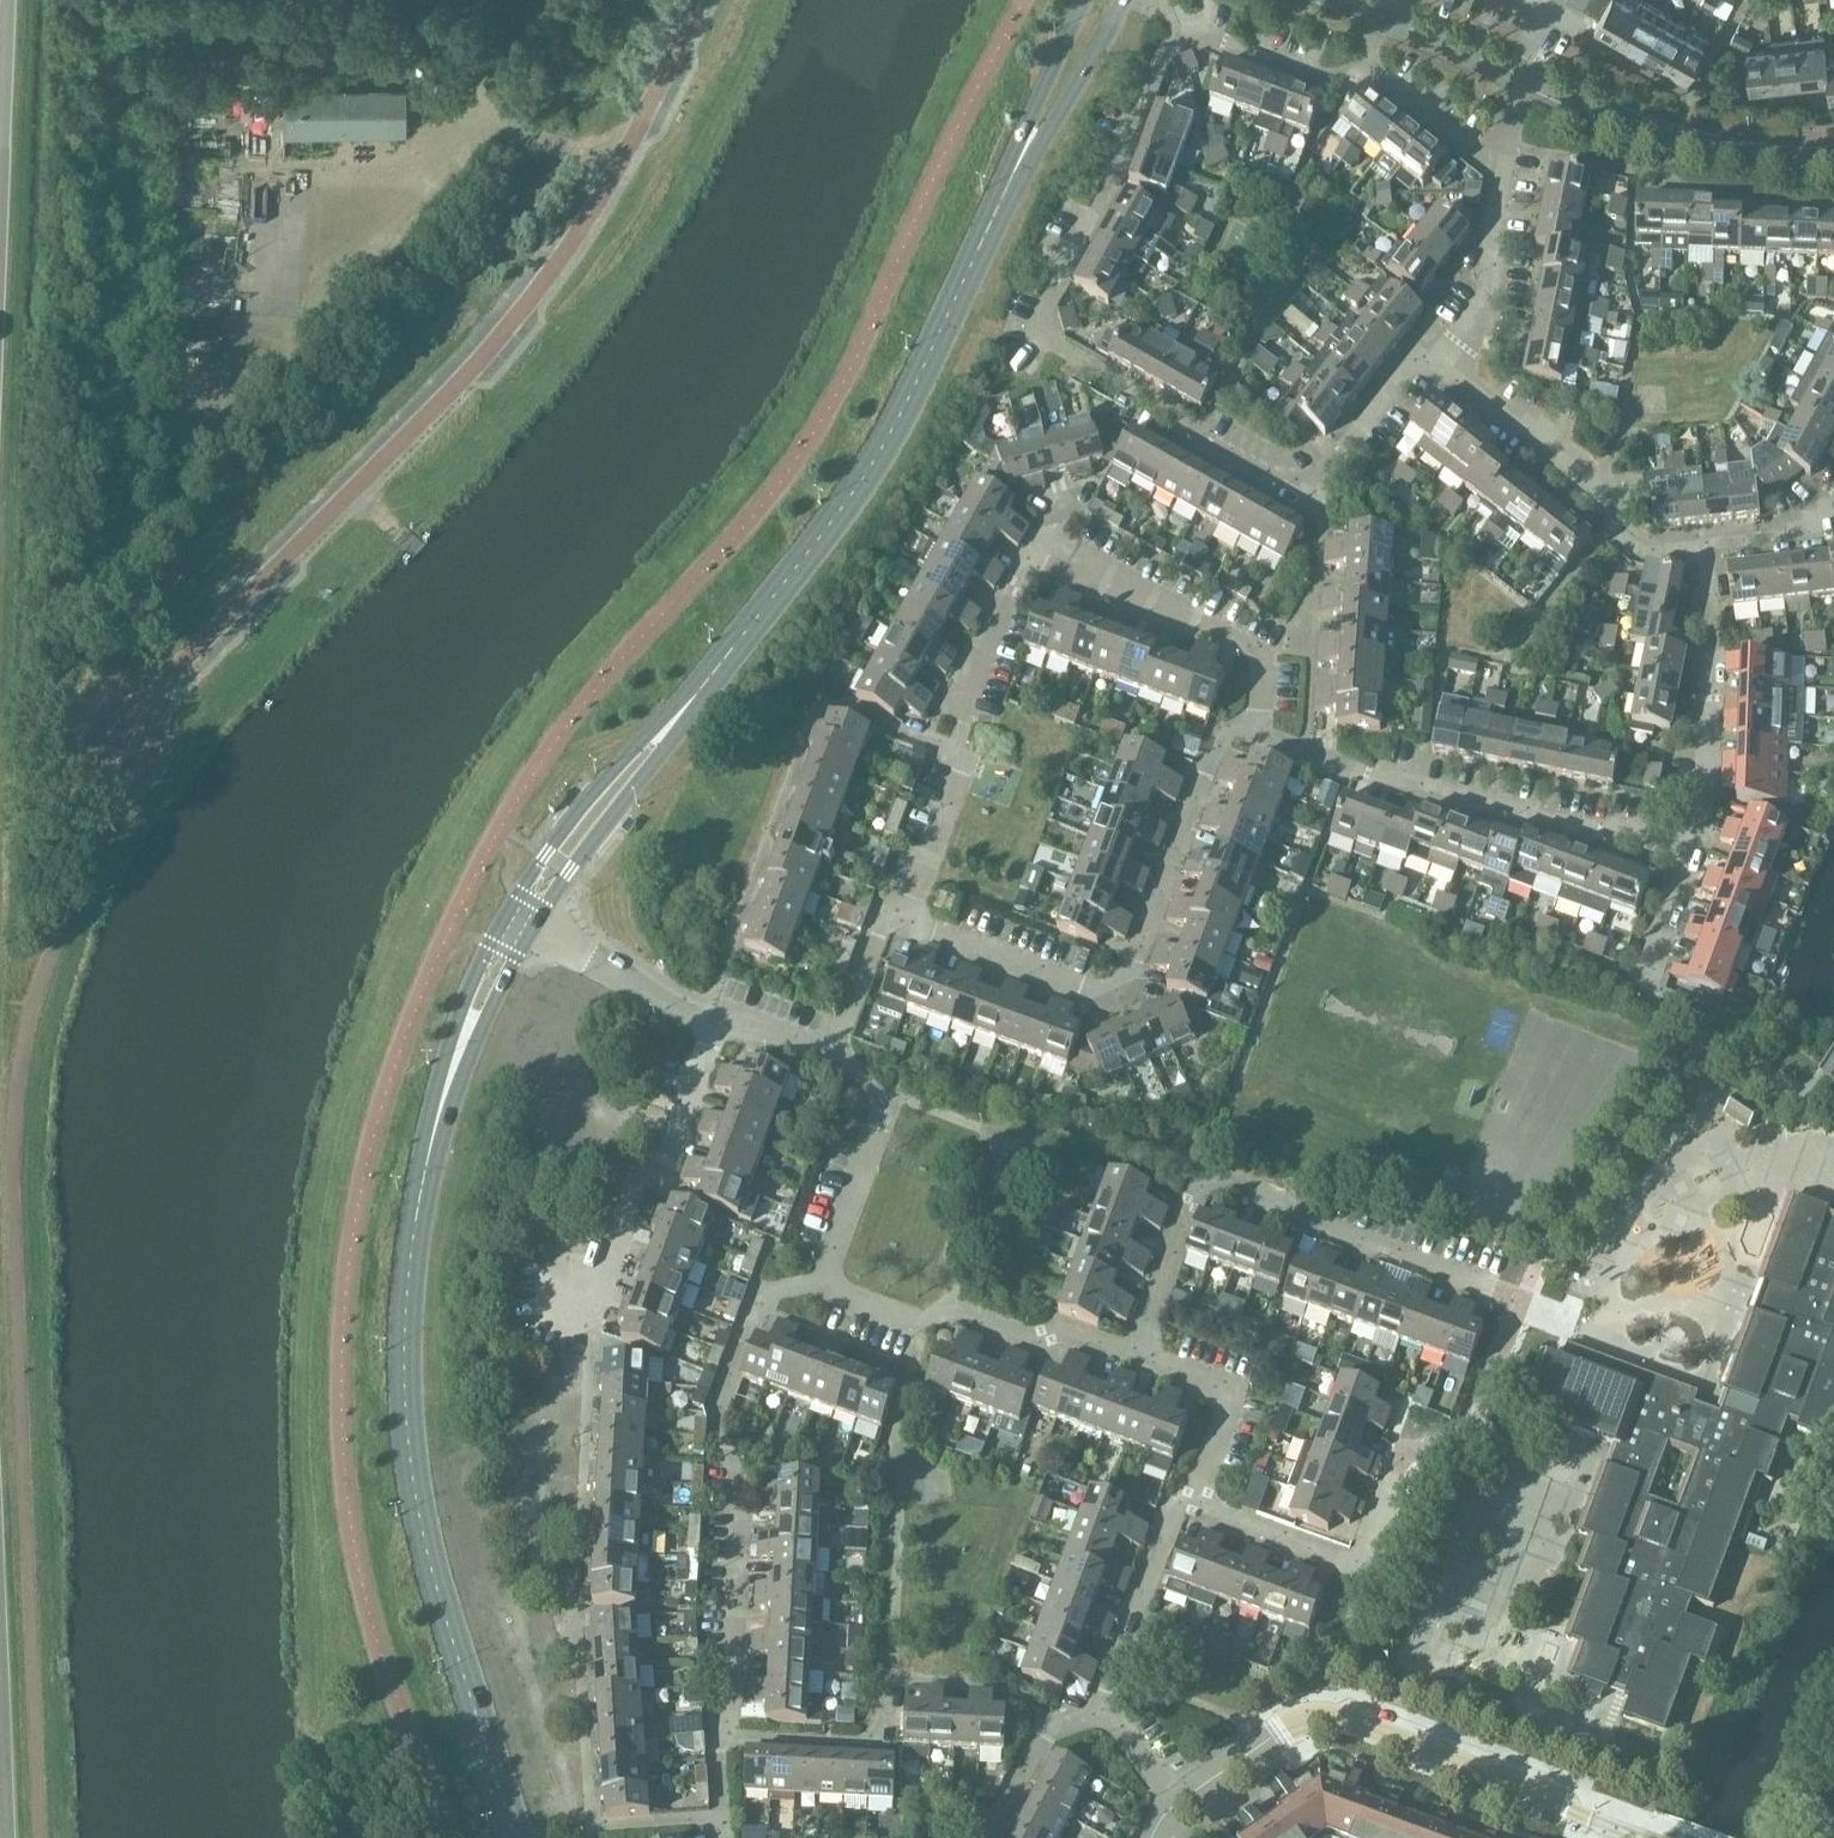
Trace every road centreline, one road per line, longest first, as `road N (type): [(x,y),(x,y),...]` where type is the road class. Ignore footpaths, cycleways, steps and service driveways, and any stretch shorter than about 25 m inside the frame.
road 1 (tertiary): [(519,921),(557,860),(860,486),(1104,0)]
road 2 (residential): [(1184,1499),(1360,1565),(1406,1449),(1467,1433),(1512,1302),(1195,1181),(1129,1355)]
road 3 (residential): [(115,796),(170,681),(458,386),(554,272),(608,186),(701,0)]
road 4 (tertiary): [(515,1837),(427,1553),(404,1366),(413,1245),(443,1103),(519,921)]
road 5 (residential): [(1188,27),(1170,39),(1117,177),(1038,317),(1039,340),(1309,498),(1433,356)]
road 6 (residential): [(1259,719),(1263,660),(1040,549),(1022,570),(894,915)]
road 7 (residential): [(894,915),(1080,991),(1117,988),(1139,960),(1214,741),(1259,719)]
road 8 (residential): [(730,1733),(735,1456),(723,1409),(771,1287),(818,1285)]
road 9 (residential): [(1178,1801),(1297,1723),(1321,1718),(1616,1828)]
road 10 (residential): [(1693,862),(1283,749),(1259,719)]
road 11 (residential): [(1129,1355),(1070,1333),(1051,1345),(955,1310),(919,1324),(818,1285)]
road 12 (tertiary): [(1522,78),(1693,144),(1833,156)]
road 13 (residential): [(599,1313),(706,1009)]
road 14 (residential): [(1693,862),(1708,550)]
road 15 (residential): [(730,1733),(871,1740),(897,1679),(985,1682)]
road 16 (residential): [(1433,356),(1633,537)]
road 17 (residential): [(818,1285),(883,1100),(867,1076),(837,1060)]
road 18 (residential): [(1101,1713),(1184,1499)]
road 19 (residential): [(1184,1499),(1225,1390),(1129,1355)]
road 20 (residential): [(1433,356),(1475,303),(1504,172)]
road 21 (residential): [(988,1837),(1053,1724),(1101,1713)]
road 22 (residential): [(1188,27),(1314,74),(1358,70)]
road 23 (residential): [(1358,70),(1504,172)]
road 24 (residential): [(665,989),(519,921)]
road 25 (residential): [(837,1060),(894,915)]
road 26 (tertiary): [(1382,17),(1522,78)]
road 27 (residential): [(1708,550),(1820,520),(1833,497)]
road 28 (residential): [(837,1060),(706,1009)]
road 29 (residential): [(1652,989),(1693,862)]

